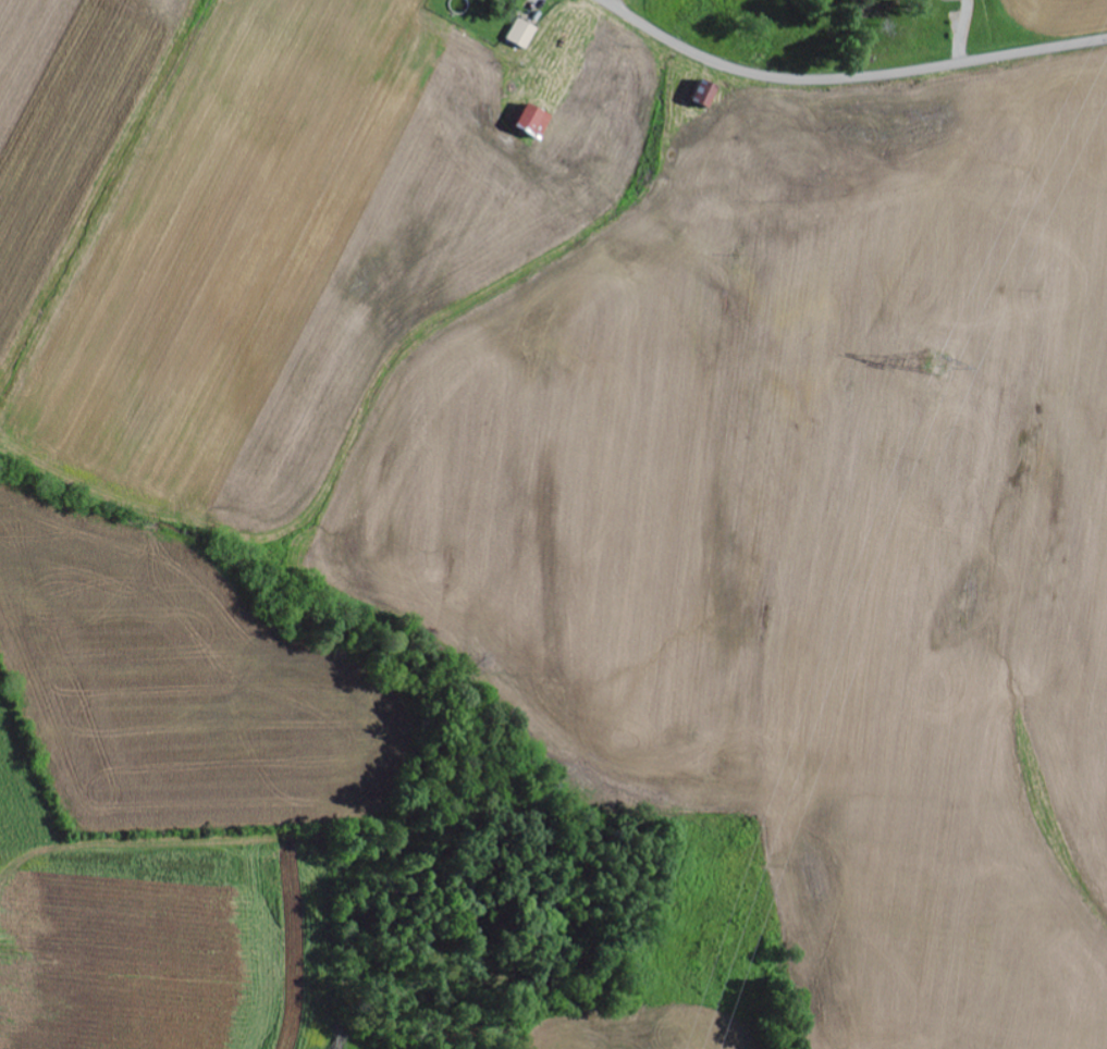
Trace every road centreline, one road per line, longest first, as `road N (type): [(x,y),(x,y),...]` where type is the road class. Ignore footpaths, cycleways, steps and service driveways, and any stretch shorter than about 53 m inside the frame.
road 1 (residential): [(607,0),(703,57),(761,74),(822,79),(1106,38)]

